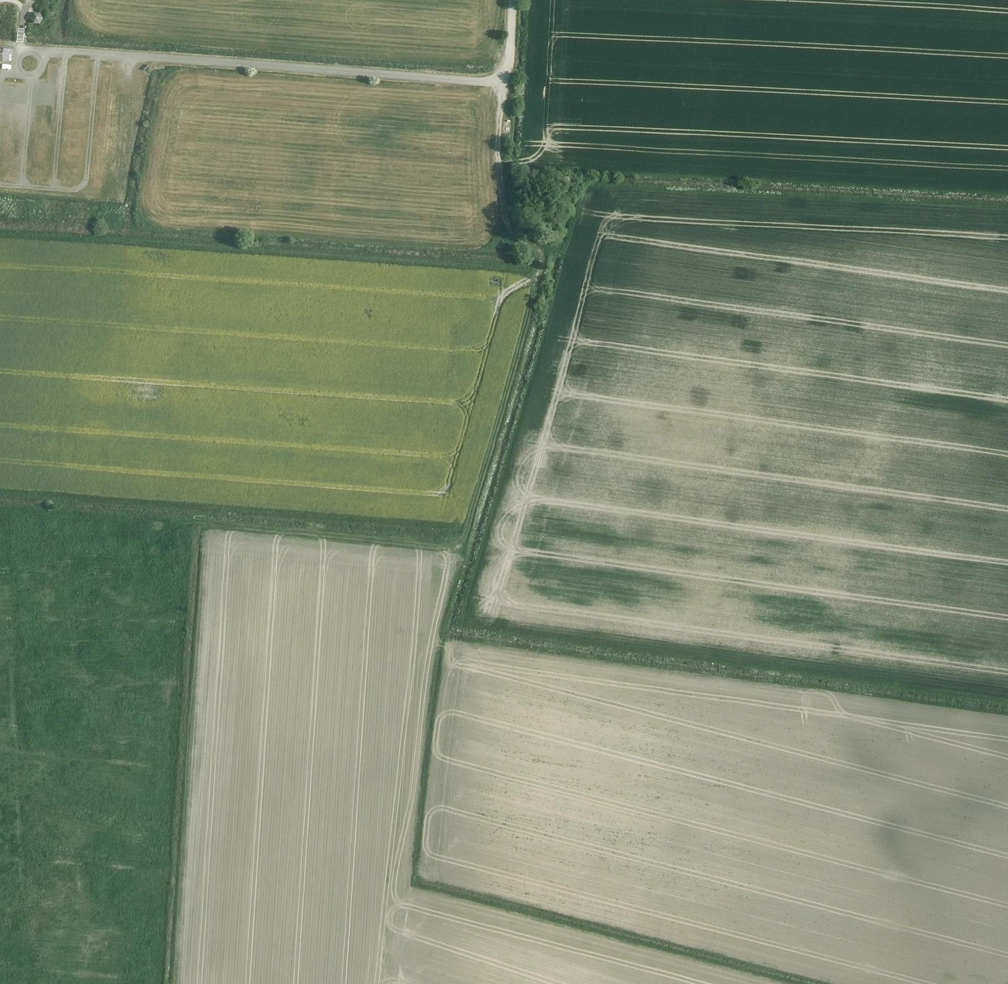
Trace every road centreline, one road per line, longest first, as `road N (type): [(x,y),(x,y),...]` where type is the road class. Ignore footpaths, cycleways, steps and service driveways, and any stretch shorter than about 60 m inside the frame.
road 1 (unclassified): [(513,0),(511,62),(506,77),(492,83),(37,53)]
road 2 (track): [(506,77),(504,215),(518,239),(542,253),(537,274)]

